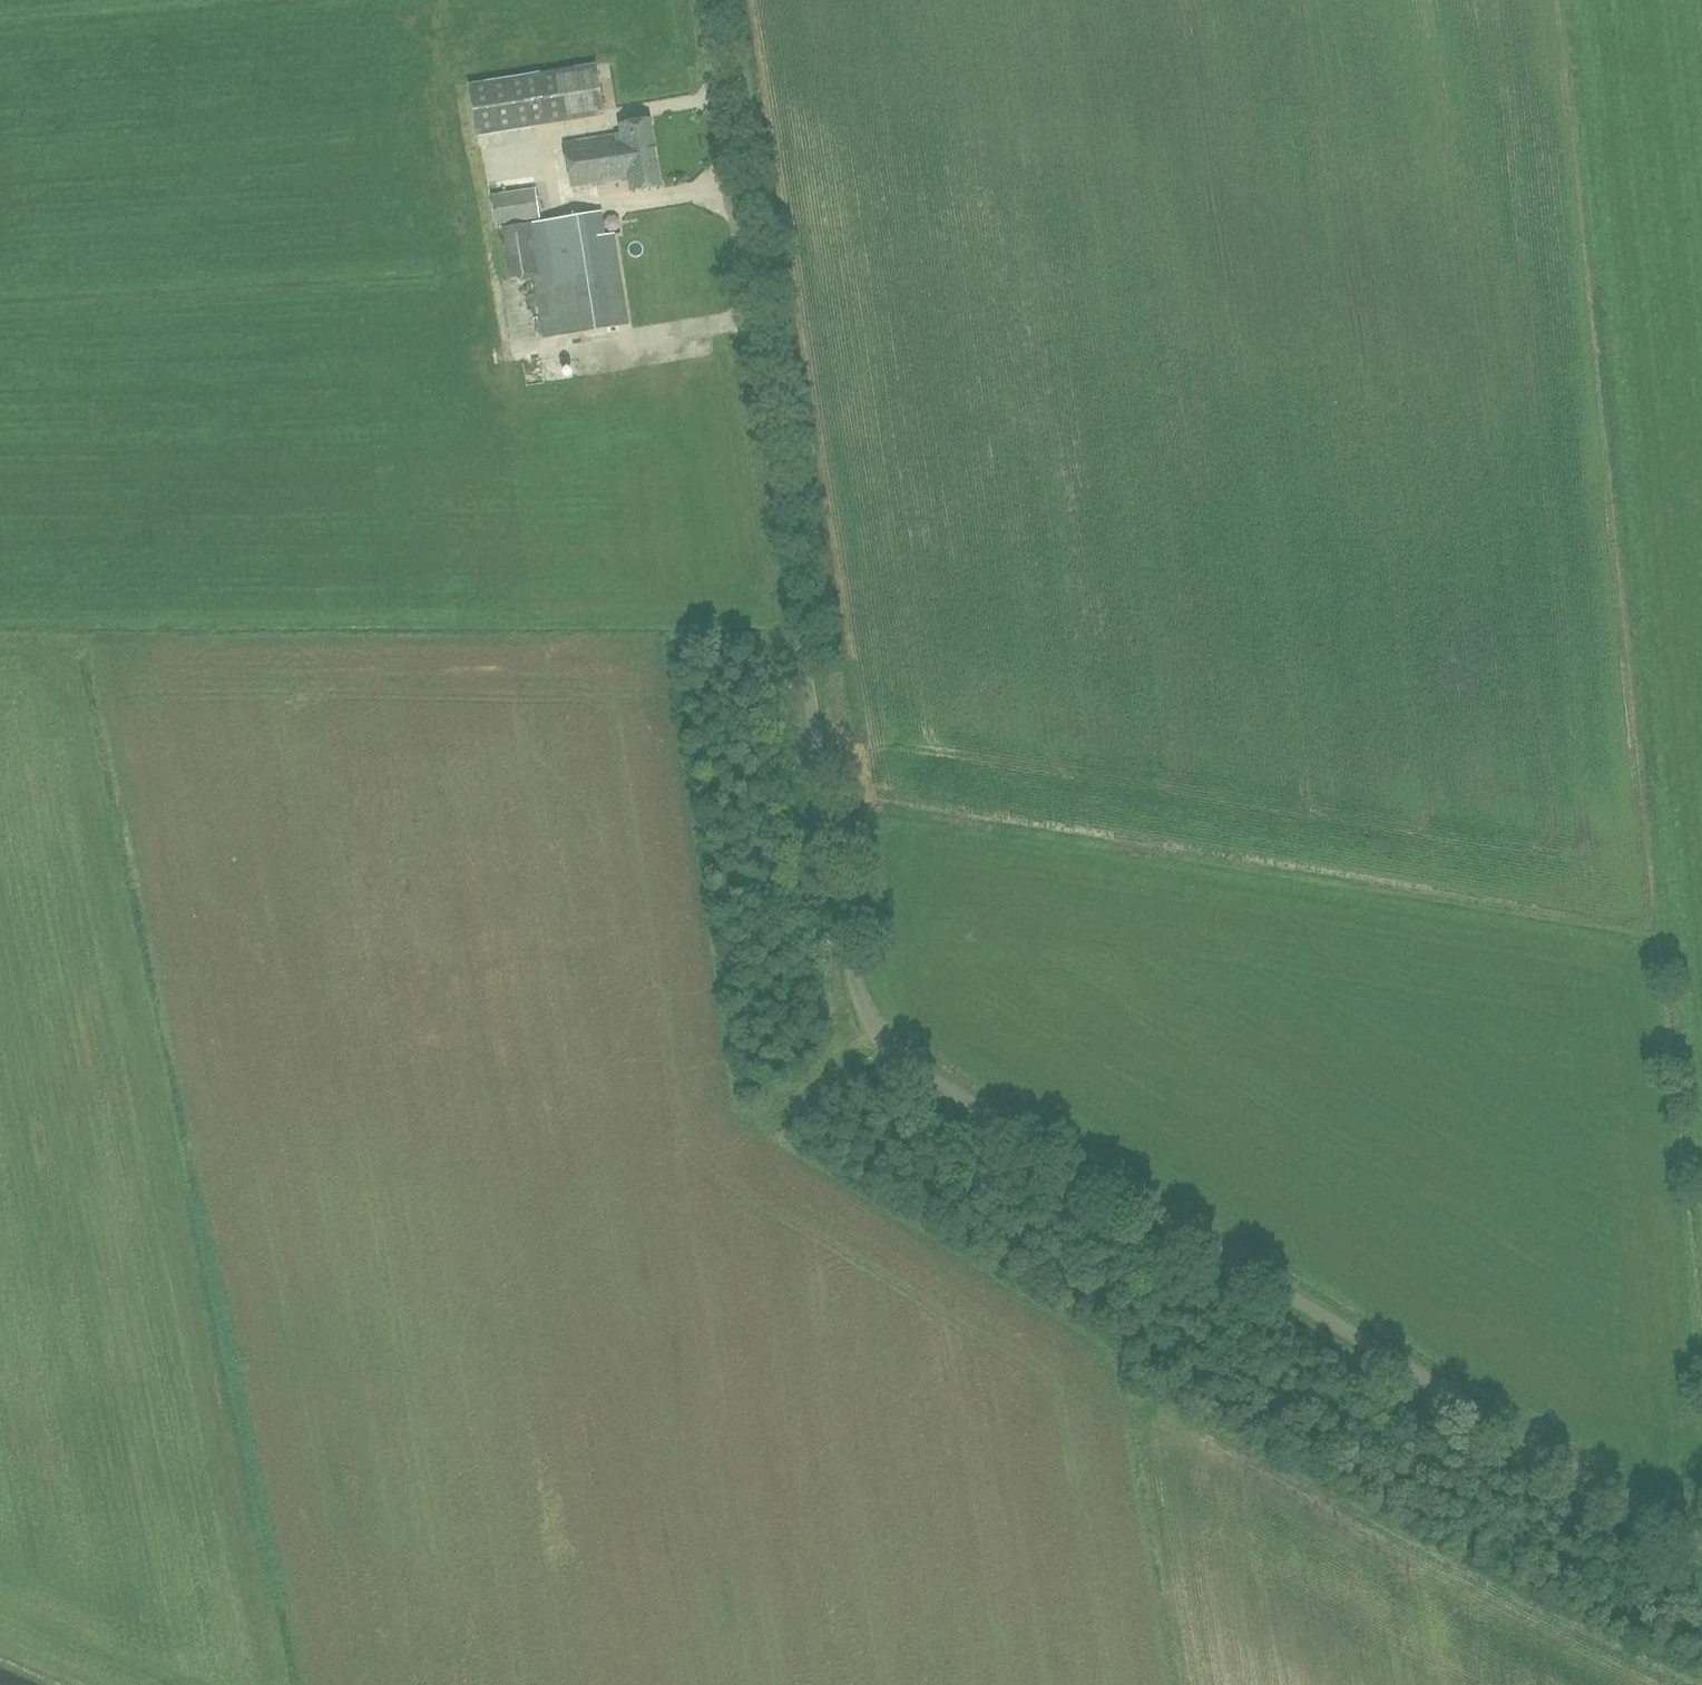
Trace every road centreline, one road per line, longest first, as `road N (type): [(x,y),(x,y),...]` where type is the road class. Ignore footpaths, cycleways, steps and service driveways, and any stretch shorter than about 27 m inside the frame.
road 1 (unclassified): [(1701,1542),(946,1088),(900,1056),(872,1023),(850,961),(701,0)]
road 2 (track): [(878,1032),(763,1125)]

